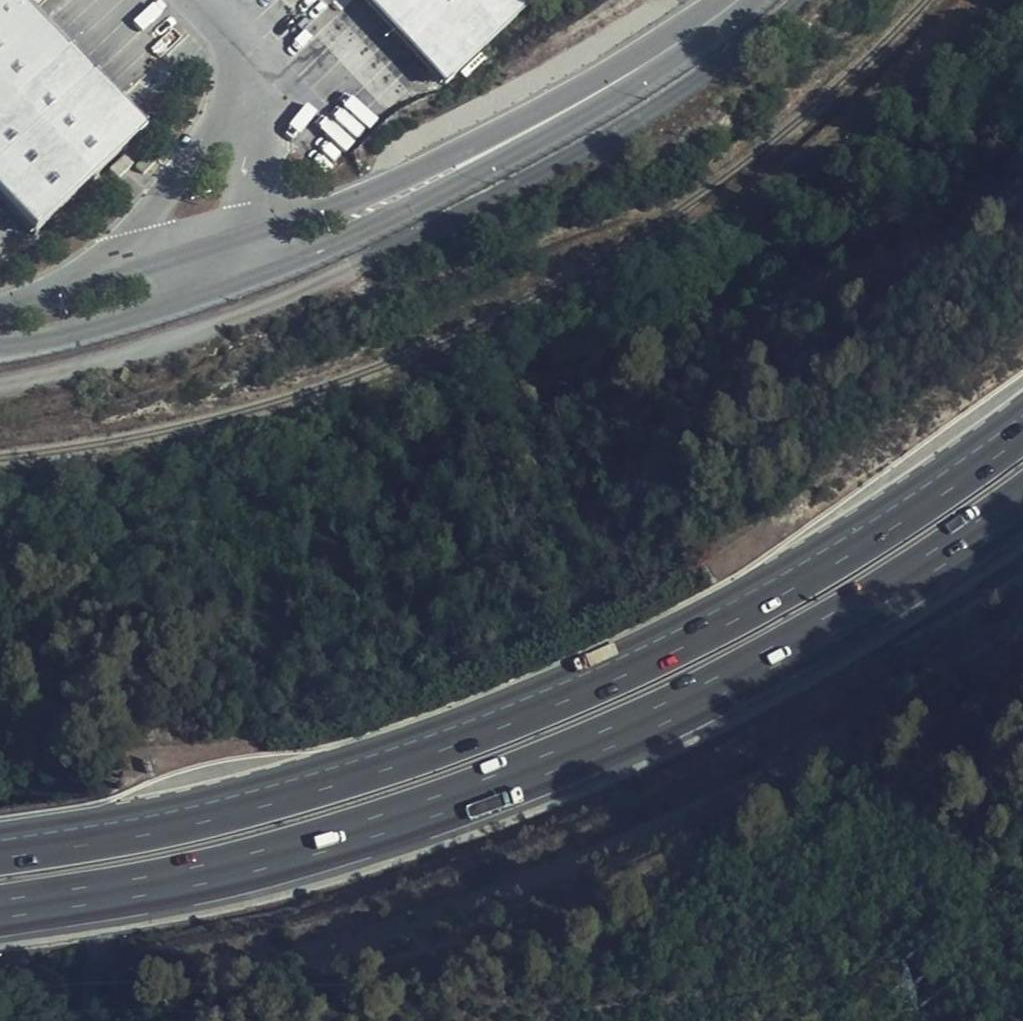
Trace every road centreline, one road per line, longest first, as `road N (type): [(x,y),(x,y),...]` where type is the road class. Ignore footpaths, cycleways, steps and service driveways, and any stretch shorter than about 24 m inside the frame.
road 1 (motorway): [(1022,424),(813,568),(723,618),(511,714),(270,797),(0,853)]
road 2 (motorway): [(0,908),(285,850),(560,755),(775,656),(1022,497)]
road 3 (unclassified): [(0,347),(163,309),(358,240),(515,162),(649,67)]
road 4 (unclassified): [(649,67),(414,179),(265,237),(0,317)]

